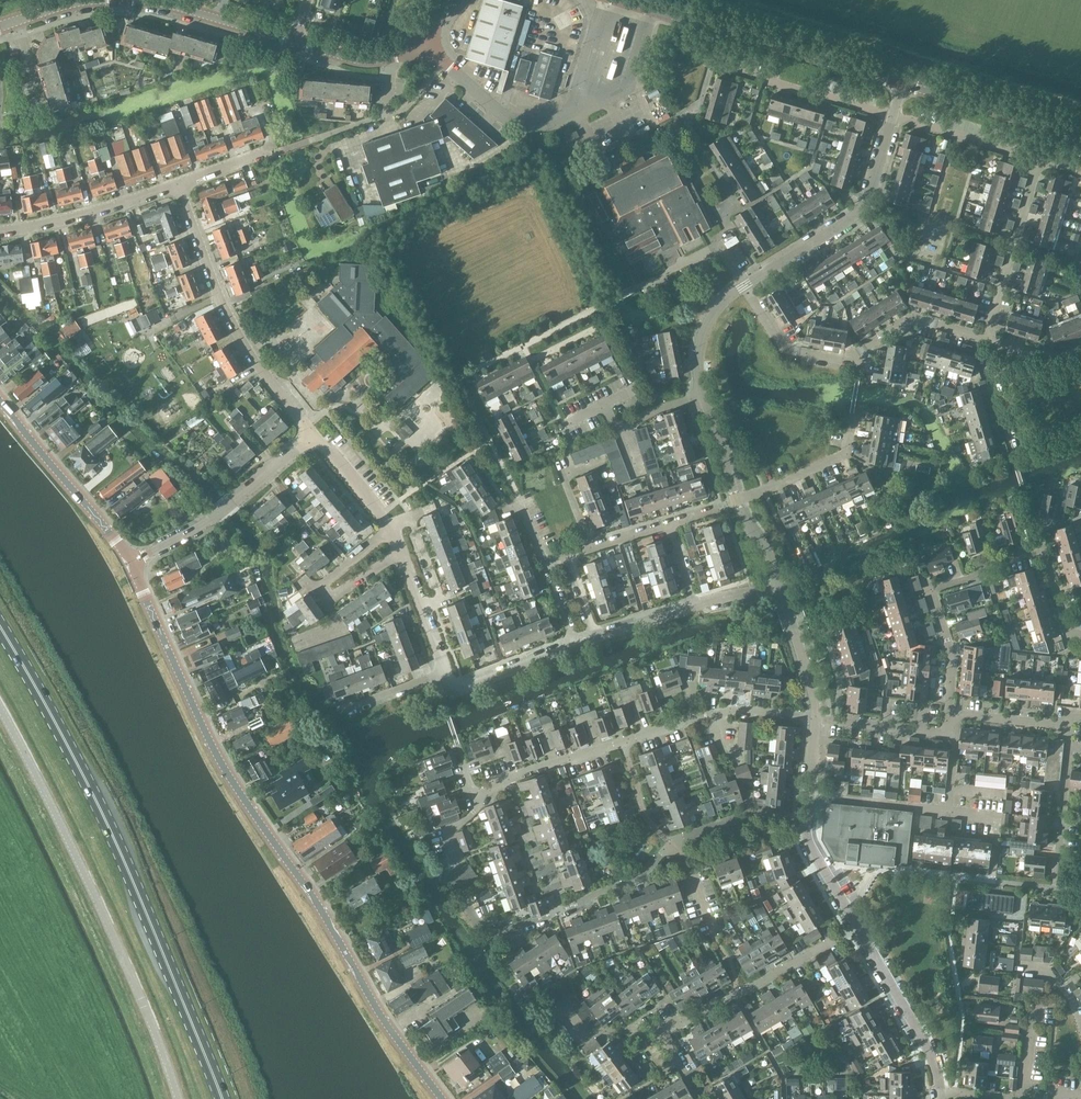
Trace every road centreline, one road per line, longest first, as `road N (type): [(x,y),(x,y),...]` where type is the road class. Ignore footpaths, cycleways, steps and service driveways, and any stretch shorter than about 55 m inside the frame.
road 1 (tertiary): [(444,1098),(385,1021),(212,747),(132,568)]
road 2 (residential): [(472,789),(481,814),(443,831),(448,878),(484,930),(498,933),(645,878),(675,844),(761,816),(808,819)]
road 3 (primary): [(222,1098),(98,804),(0,623)]
road 4 (unclassified): [(178,1098),(103,913),(0,708)]
road 5 (residential): [(486,442),(460,376),(721,242)]
road 6 (residential): [(472,789),(719,712),(813,722)]
road 7 (residential): [(988,339),(911,319),(860,362),(788,352),(746,284)]
road 8 (residential): [(316,438),(249,350),(182,184)]
road 9 (tertiary): [(900,85),(655,11)]
road 10 (residential): [(958,714),(946,706),(952,654),(932,593),(1042,552)]
road 11 (residential): [(746,284),(863,211),(892,115)]
road 12 (residential): [(822,865),(1055,887)]
road 13 (residential): [(659,1035),(858,927)]
road 14 (residential): [(132,568),(316,438)]
road 15 (tertiary): [(132,568),(0,403)]
road 16 (unclassified): [(418,41),(516,125),(534,129),(576,114)]
road 17 (residential): [(712,61),(892,115)]
road 18 (residential): [(182,184),(0,230)]
road 19 (tertiary): [(1080,137),(900,85)]
road 20 (residential): [(988,339),(1039,160)]
road 21 (residential): [(940,1090),(930,1049),(858,927)]
road 22 (tertiary): [(297,42),(135,0)]
road 23 (residential): [(737,499),(845,456),(852,416)]
road 24 (residential): [(1039,160),(892,115)]
road 25 (residential): [(813,722),(775,574)]
road 26 (residential): [(956,735),(813,722)]
road 27 (unclassified): [(576,114),(636,85),(655,11)]
road 28 (residential): [(809,796),(950,809)]
road 29 (residential): [(1067,747),(1055,887)]
road 30 (residential): [(940,1090),(1080,1098)]
road 31 (residential): [(1016,463),(984,357),(988,339)]
road 32 (residential): [(452,689),(572,642)]
road 33 (tertiary): [(418,41),(375,62),(297,42)]
road 34 (residential): [(446,671),(404,550)]
road 35 (residential): [(700,393),(702,329),(746,284)]
road 36 (residential): [(486,442),(385,515)]
road 37 (residential): [(589,547),(563,473),(604,458)]

